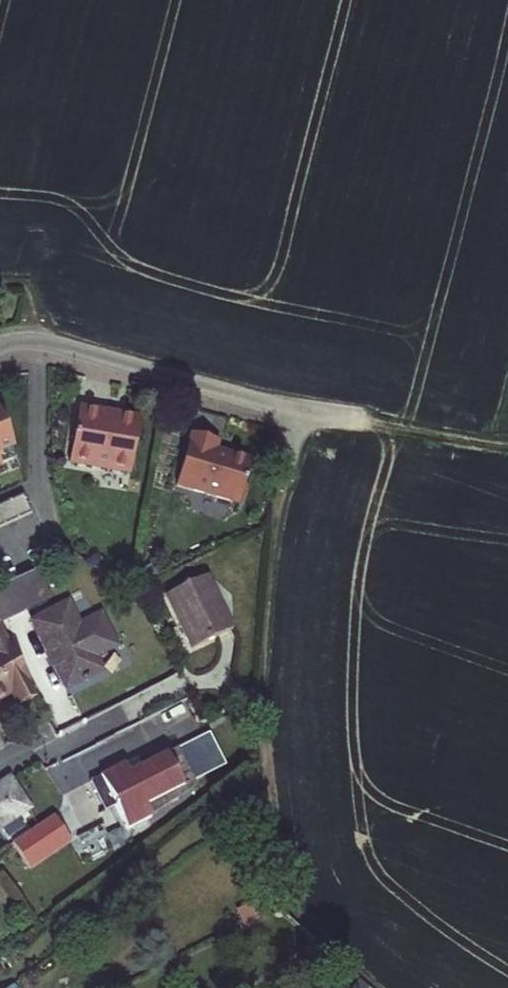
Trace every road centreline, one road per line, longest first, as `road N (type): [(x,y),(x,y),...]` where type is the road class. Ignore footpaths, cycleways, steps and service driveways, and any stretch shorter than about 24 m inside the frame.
road 1 (residential): [(358,418),(248,399),(43,341),(0,346)]
road 2 (track): [(358,418),(507,445)]

